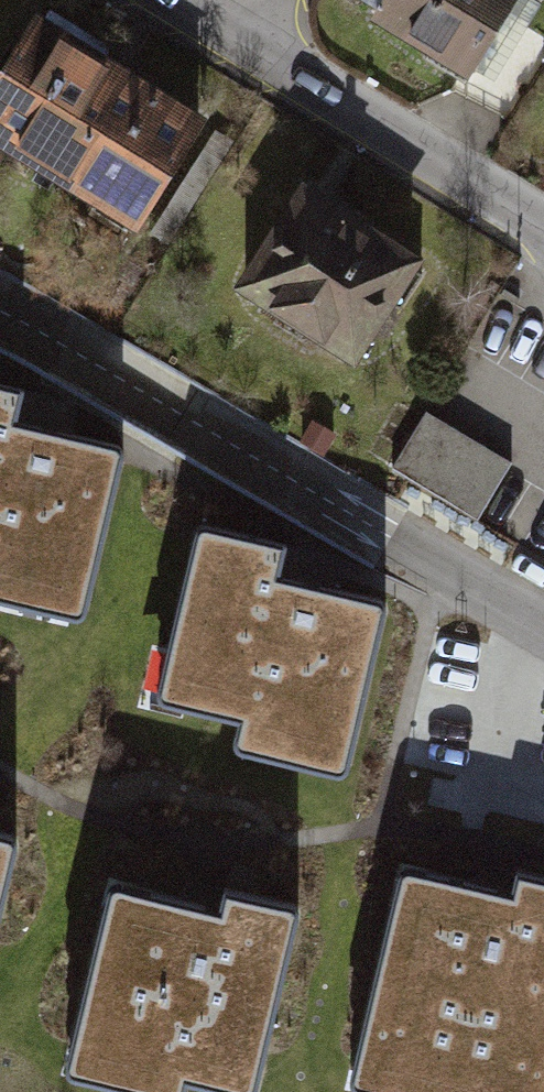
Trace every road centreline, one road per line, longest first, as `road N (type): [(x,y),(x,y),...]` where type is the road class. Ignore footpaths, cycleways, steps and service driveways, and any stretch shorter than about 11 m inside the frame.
road 1 (tertiary): [(247,46),(543,229)]

